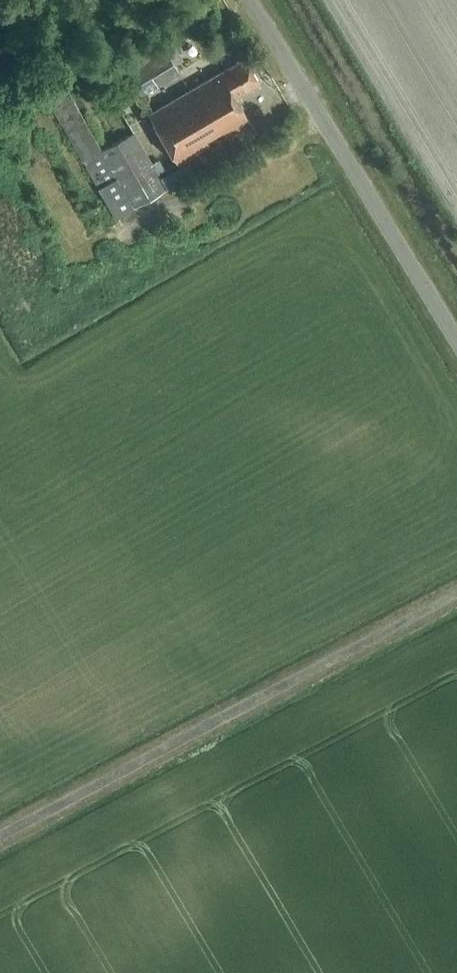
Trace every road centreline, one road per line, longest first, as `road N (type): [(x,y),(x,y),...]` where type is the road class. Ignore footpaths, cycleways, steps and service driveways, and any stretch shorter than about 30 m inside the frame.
road 1 (unclassified): [(456,333),(255,0)]

